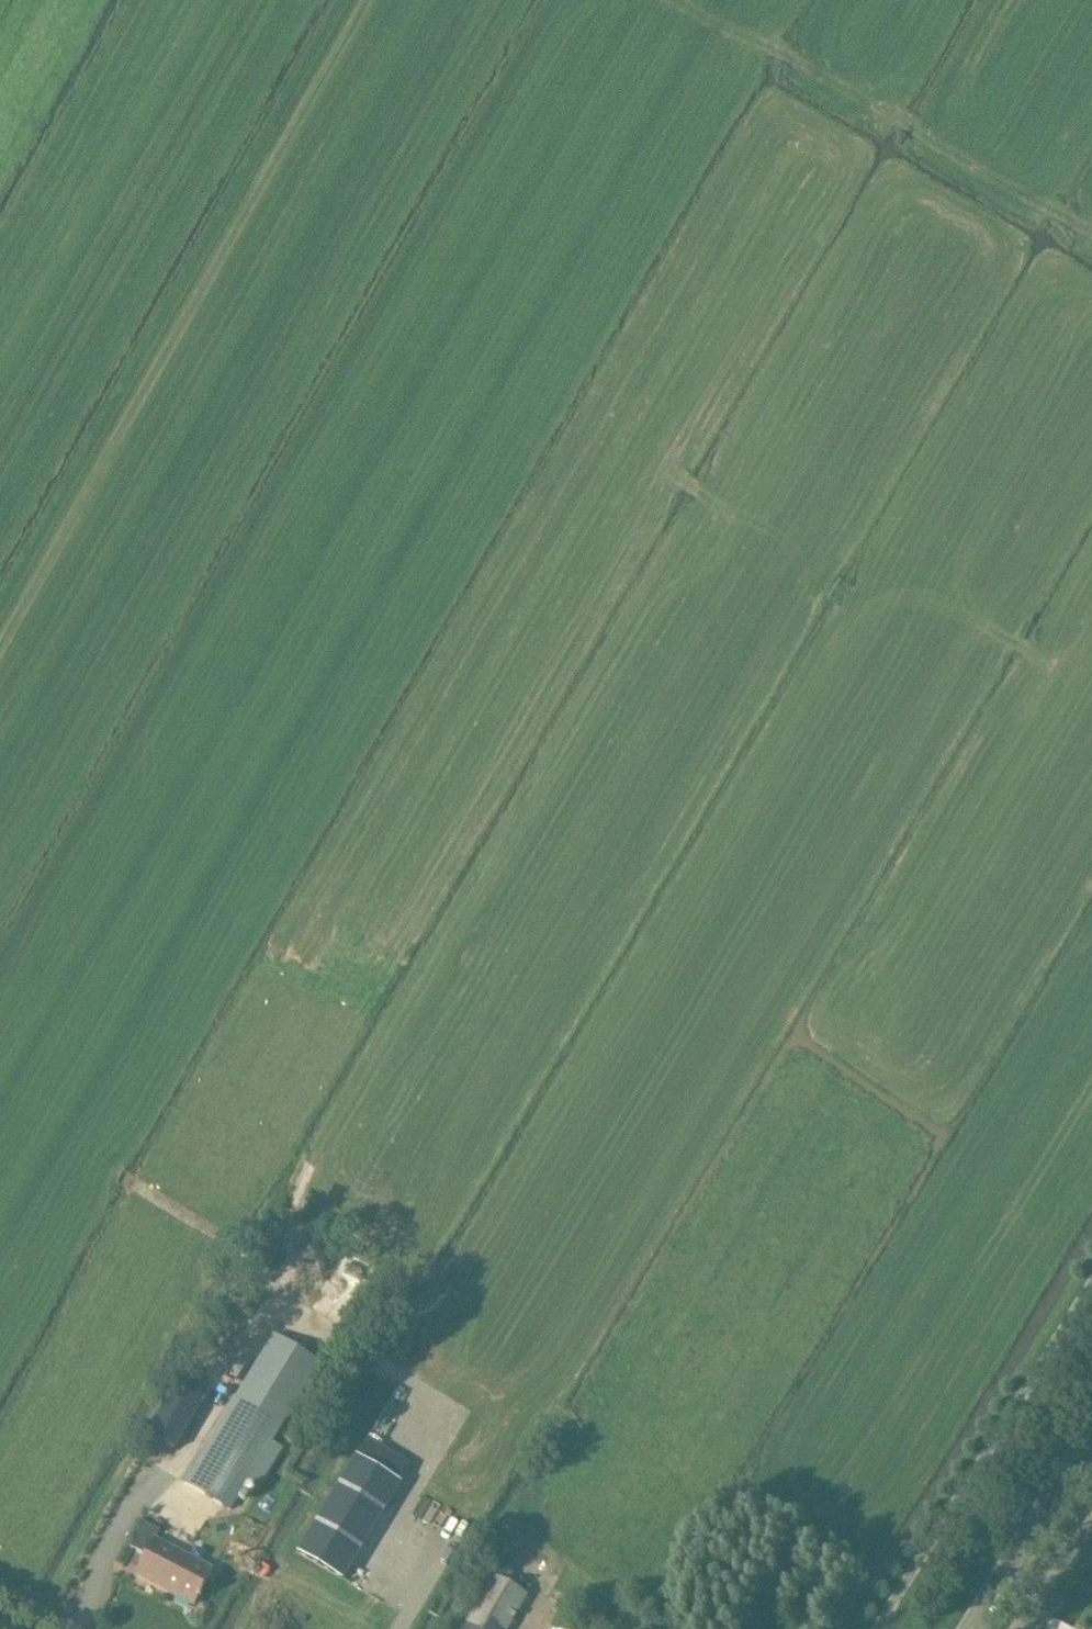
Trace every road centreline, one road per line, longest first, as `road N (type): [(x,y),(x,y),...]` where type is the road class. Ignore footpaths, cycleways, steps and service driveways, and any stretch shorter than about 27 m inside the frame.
road 1 (primary): [(976,1628),(1091,1445)]
road 2 (unclassified): [(1091,1522),(1021,1628)]

